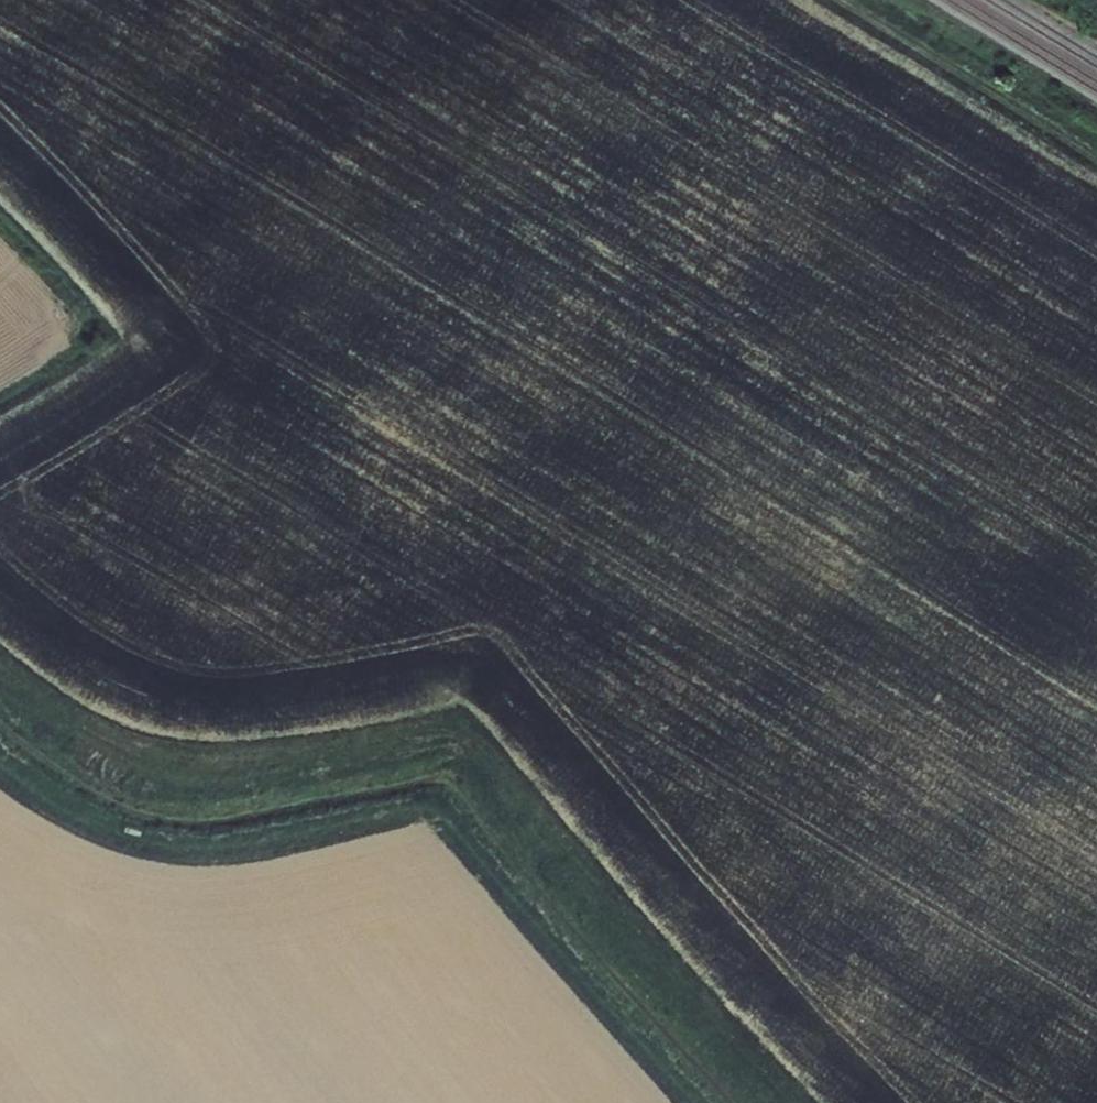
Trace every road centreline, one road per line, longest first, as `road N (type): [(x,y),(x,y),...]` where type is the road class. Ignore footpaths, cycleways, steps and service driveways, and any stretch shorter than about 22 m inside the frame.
road 1 (track): [(1096,164),(836,0)]

